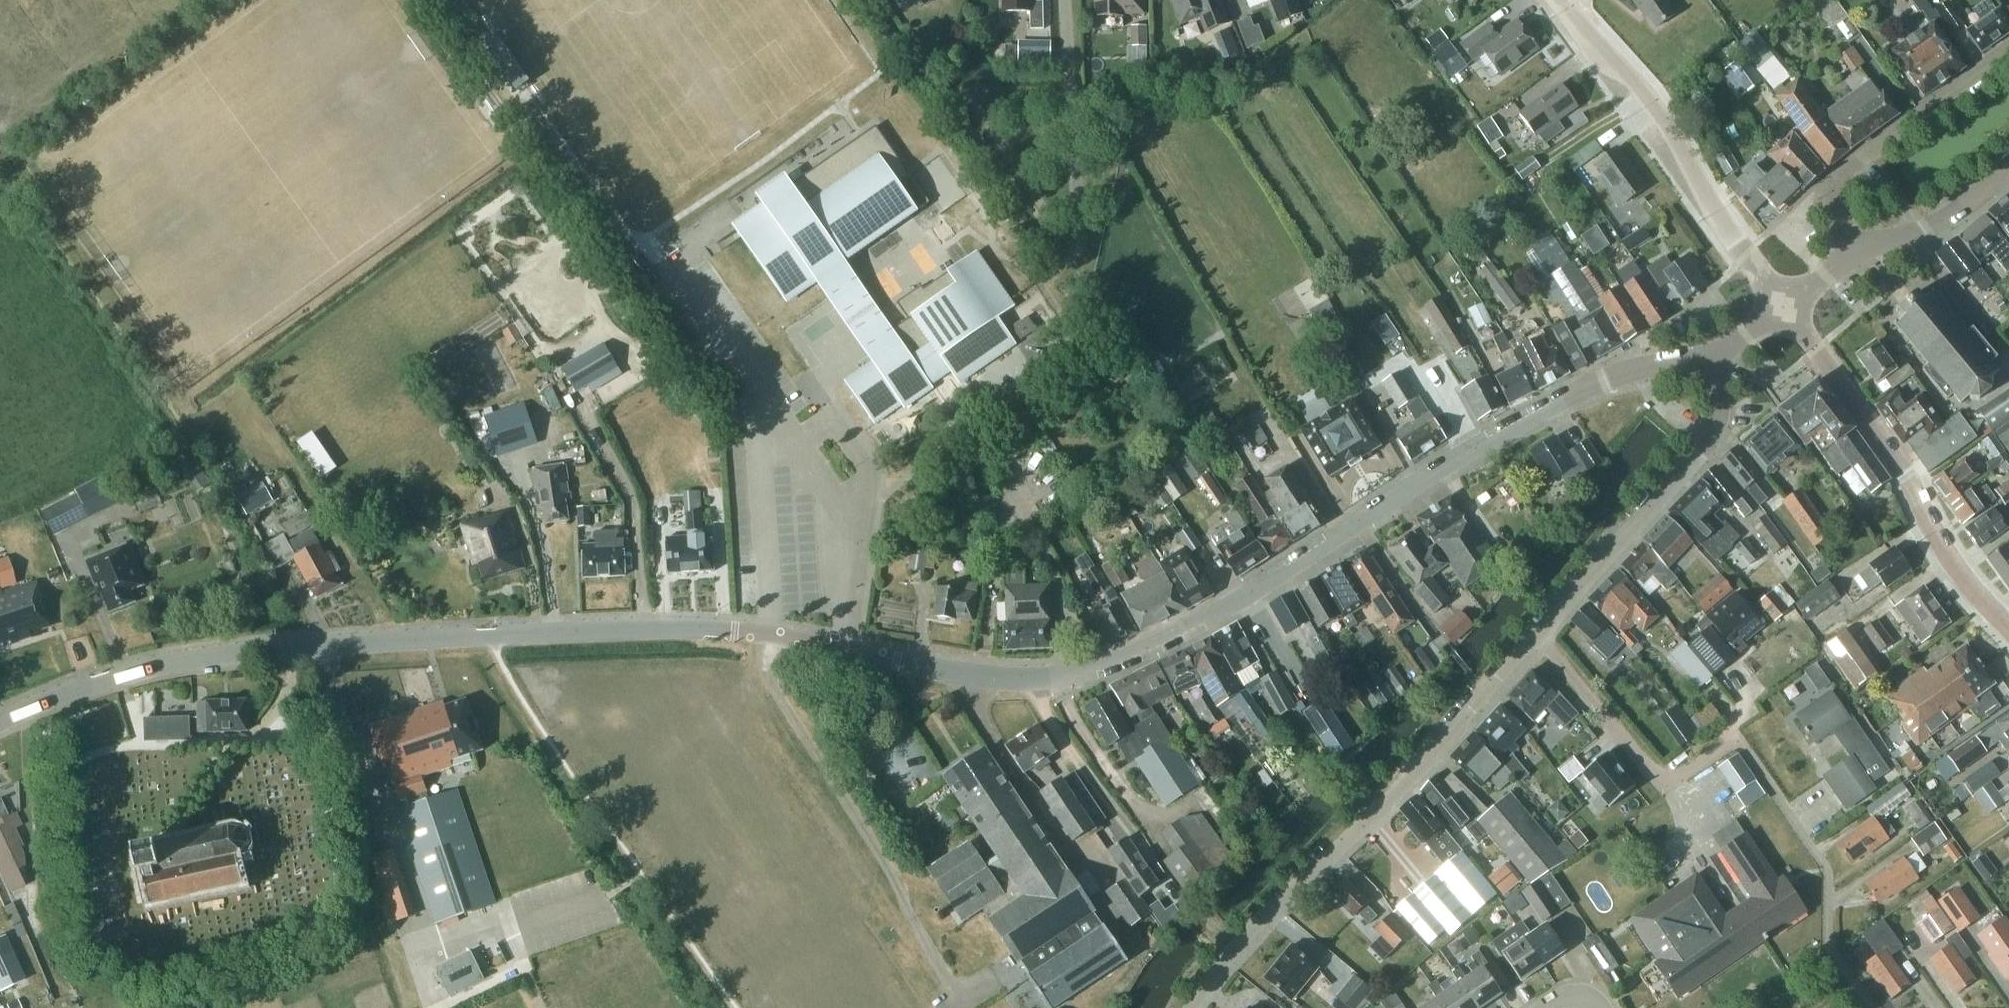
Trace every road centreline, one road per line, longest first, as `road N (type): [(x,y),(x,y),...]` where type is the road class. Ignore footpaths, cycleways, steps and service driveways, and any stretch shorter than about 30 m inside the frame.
road 1 (residential): [(571,632),(718,630),(956,673),(1079,673),(1219,612),(1417,483),(1581,389),(1717,353)]
road 2 (residential): [(1192,1007),(1229,955),(1410,778),(1692,469),(1717,420),(1717,353)]
road 3 (residential): [(785,1007),(594,734),(578,700),(571,632)]
road 4 (residential): [(2008,628),(1941,546),(1905,478),(1784,308)]
road 5 (residential): [(1784,308),(1559,0)]
road 6 (residential): [(277,649),(571,632)]
road 7 (residential): [(1852,257),(1834,208),(1837,178),(2008,54)]
road 8 (unclassified): [(0,721),(82,689),(277,649)]
road 9 (residential): [(1852,257),(1947,219),(2008,169)]

